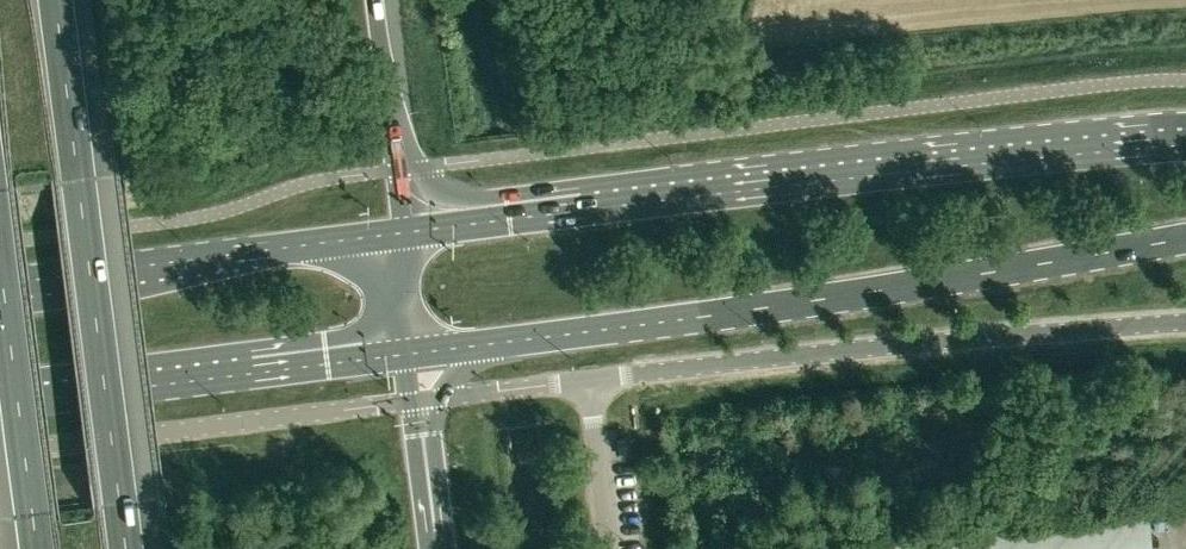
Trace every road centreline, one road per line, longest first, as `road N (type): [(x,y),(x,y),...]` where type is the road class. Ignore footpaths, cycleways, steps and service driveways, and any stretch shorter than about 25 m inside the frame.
road 1 (primary): [(1185,148),(401,232)]
road 2 (primary): [(500,342),(981,274),(1185,237)]
road 3 (unclassified): [(588,380),(1185,320)]
road 4 (motorway): [(124,548),(55,0)]
road 5 (unclassified): [(0,452),(409,401)]
road 6 (primary): [(0,403),(404,353)]
road 7 (primary): [(401,232),(0,286)]
road 8 (motorway): [(0,263),(36,548)]
road 9 (motorway): [(401,232),(374,0)]
road 10 (unclassified): [(610,548),(588,380)]
road 11 (unclassified): [(439,398),(588,380)]
road 12 (motorway): [(404,353),(401,232)]

